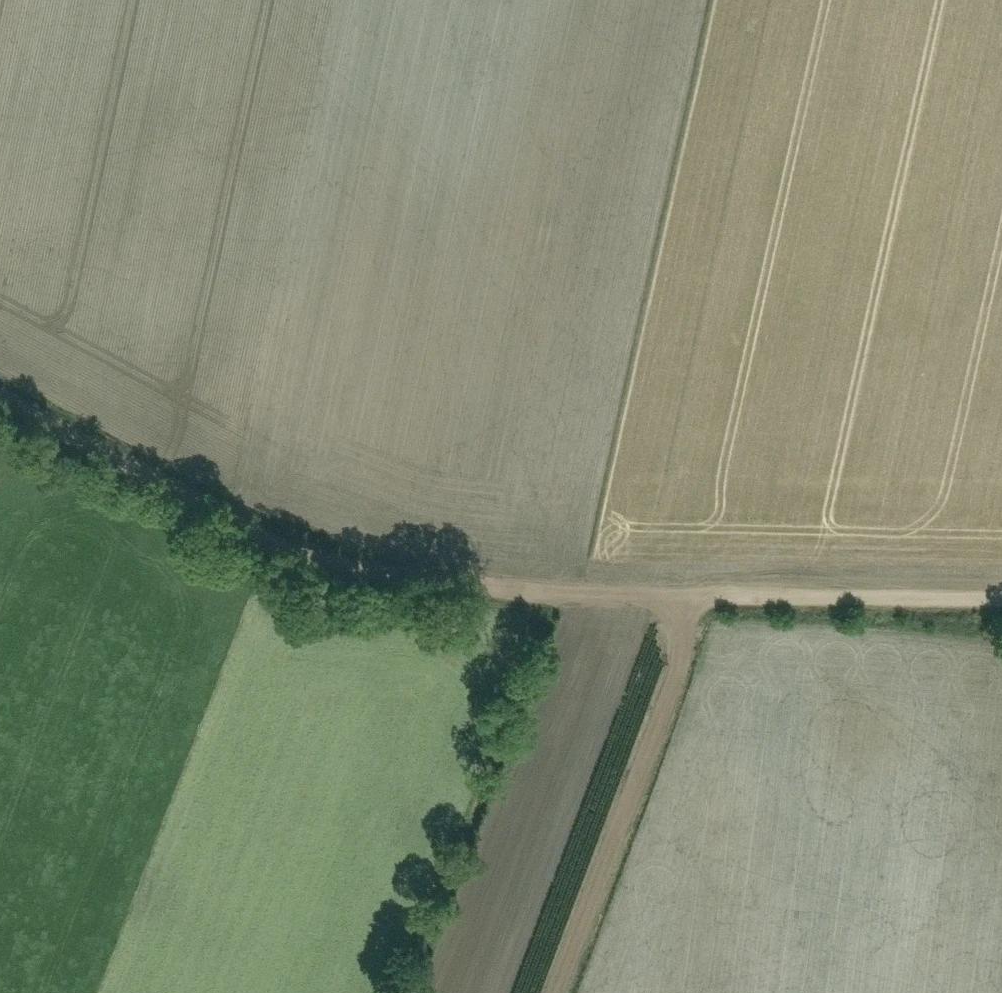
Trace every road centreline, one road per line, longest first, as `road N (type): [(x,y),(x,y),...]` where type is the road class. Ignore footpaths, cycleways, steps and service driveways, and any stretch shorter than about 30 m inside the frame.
road 1 (track): [(0,401),(185,501),(333,565),(700,597)]
road 2 (track): [(700,597),(558,992)]
road 3 (track): [(1001,603),(700,597)]

